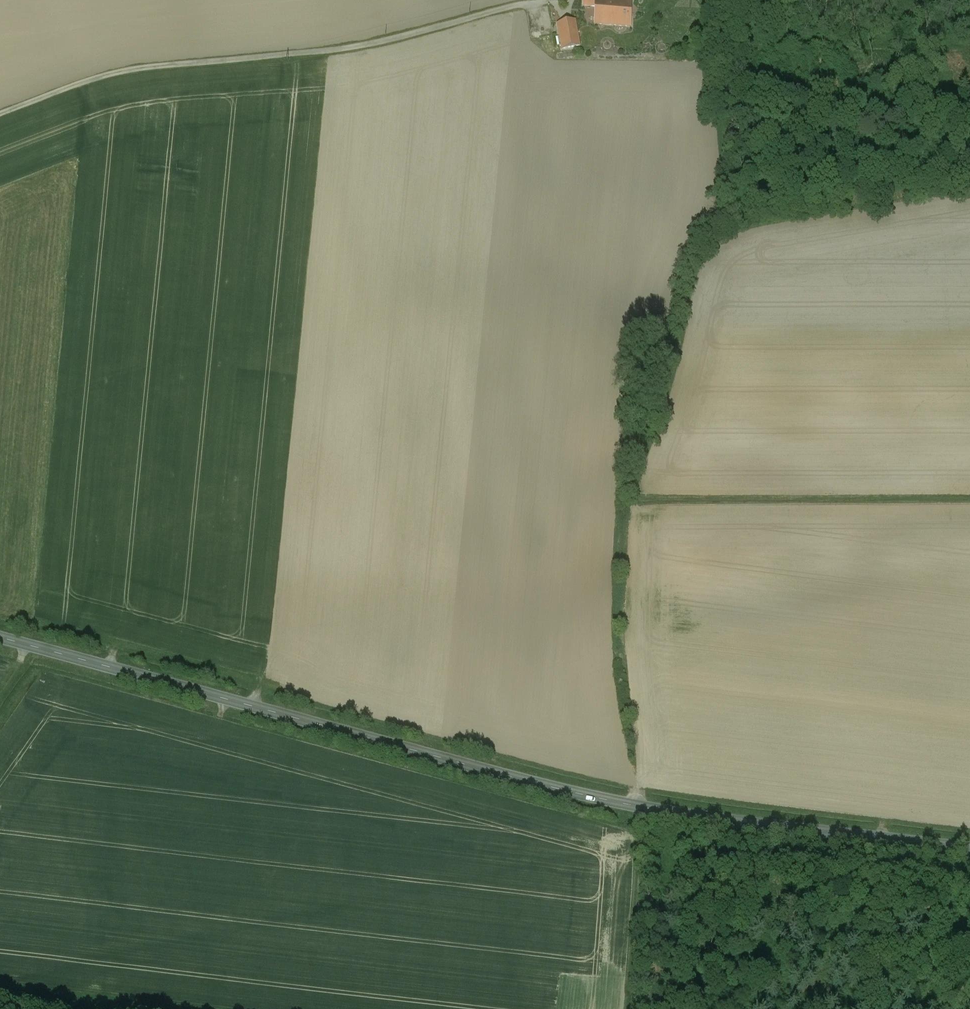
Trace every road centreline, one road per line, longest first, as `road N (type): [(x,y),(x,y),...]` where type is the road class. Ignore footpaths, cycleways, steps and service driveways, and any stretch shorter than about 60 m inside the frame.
road 1 (tertiary): [(0,638),(603,800),(969,848)]
road 2 (track): [(641,807),(627,1008)]

